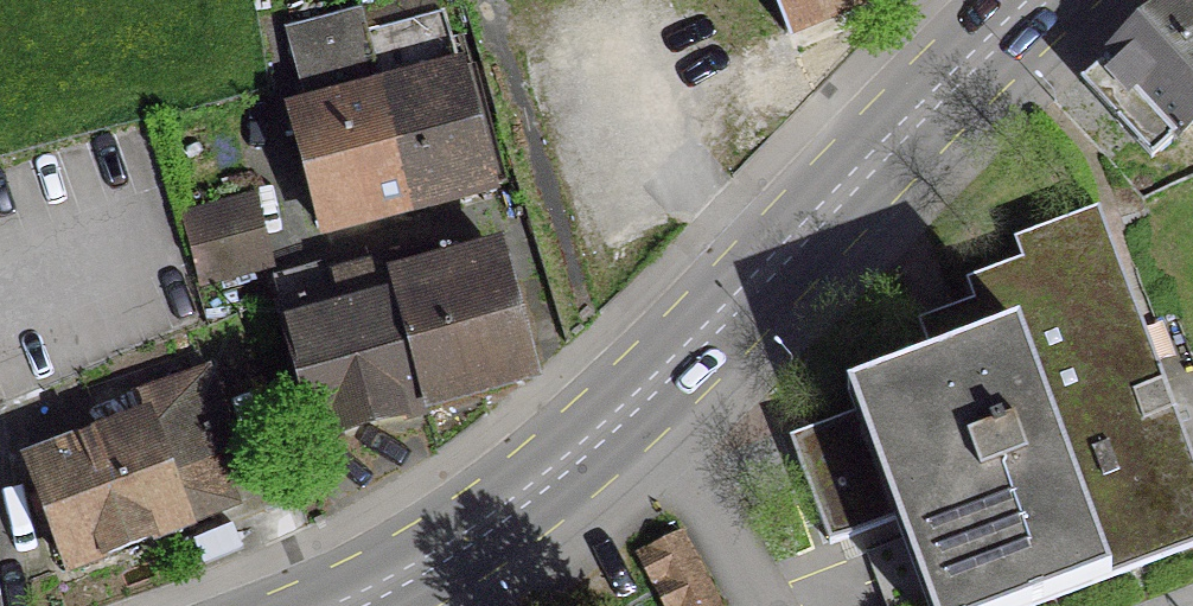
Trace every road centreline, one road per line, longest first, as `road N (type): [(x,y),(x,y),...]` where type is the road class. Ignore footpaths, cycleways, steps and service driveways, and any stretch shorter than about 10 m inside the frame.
road 1 (tertiary): [(639,404),(1038,0)]
road 2 (tertiary): [(347,605),(460,543),(639,404)]
road 3 (residential): [(639,404),(751,605)]

